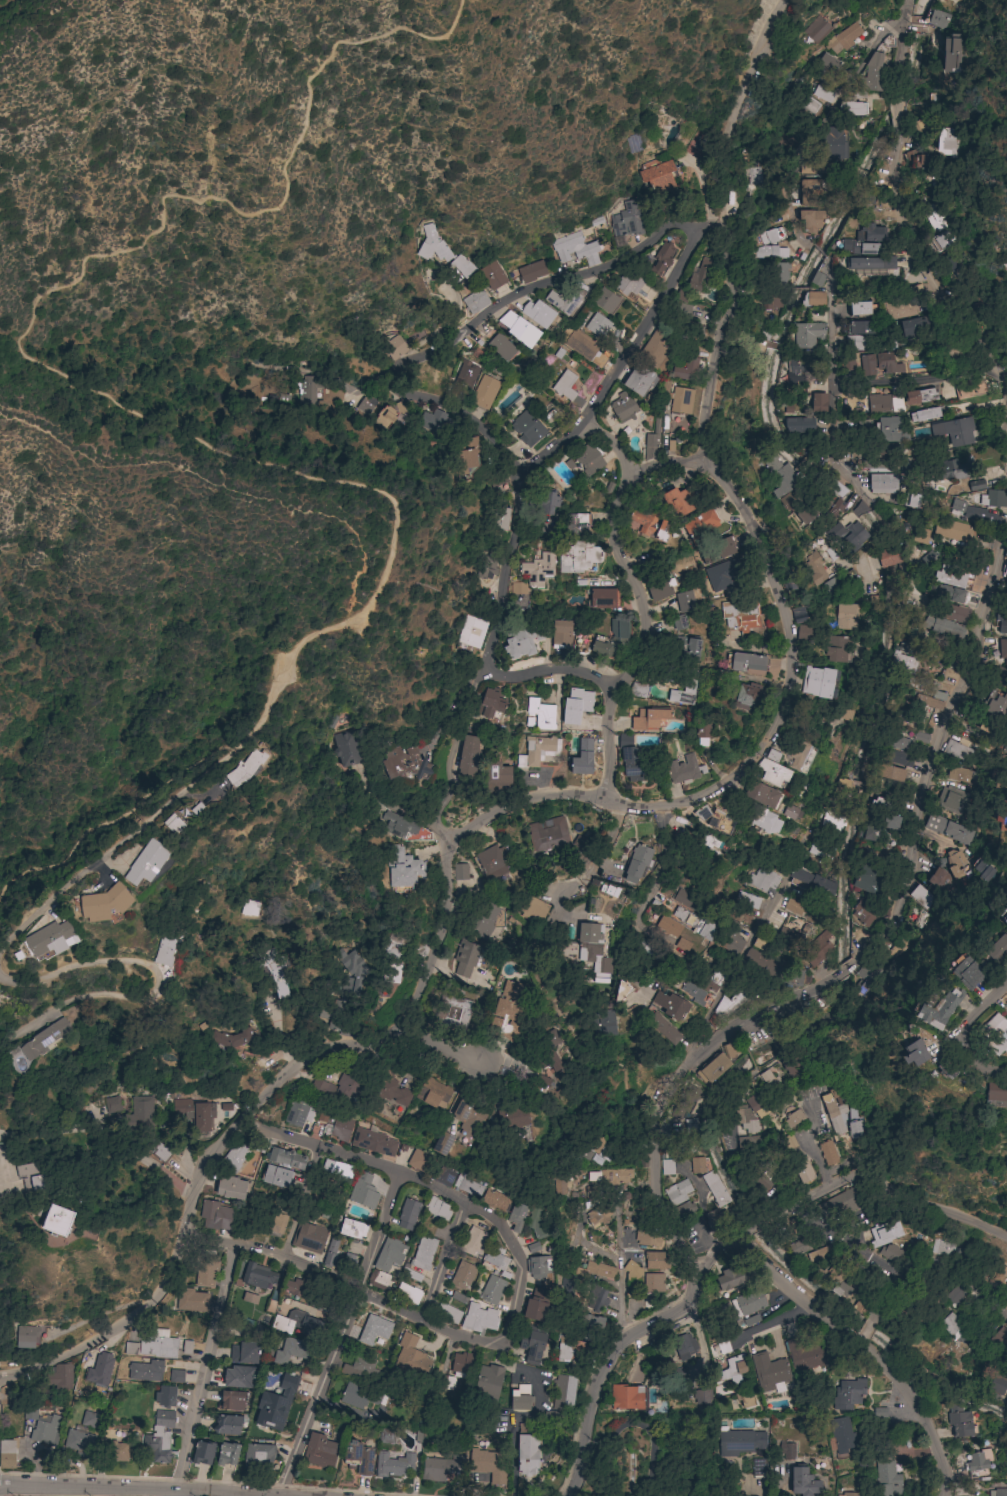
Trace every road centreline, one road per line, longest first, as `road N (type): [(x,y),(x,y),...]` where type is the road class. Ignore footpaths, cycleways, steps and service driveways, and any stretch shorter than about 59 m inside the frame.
road 1 (residential): [(0,1374),(62,1357),(140,1314),(169,1279),(200,1177),(249,1114),(325,1054),(403,1030),(433,960),(448,844)]
road 2 (residential): [(187,1233),(286,1258),(474,1341),(506,1338),(515,1325),(520,1264),(497,1221),(401,1172),(240,1125)]
road 3 (residential): [(604,797),(660,810),(719,788),(758,751),(781,695),(788,666),(772,590),(739,509),(700,462)]
road 4 (residential): [(855,965),(895,920),(930,758),(957,701),(1006,537)]
road 5 (residential): [(1006,391),(900,224),(898,69),(909,0)]
road 6 (residential): [(0,951),(243,742),(259,725),(285,662)]
road 7 (residential): [(706,1261),(697,1190),(679,1168),(672,1125),(679,1087),(695,1059),(745,1015),(838,977)]
road 8 (residential): [(486,672),(517,534),(518,490),(481,429),(441,403),(396,392),(391,382)]
road 9 (residential): [(0,1042),(79,998),(160,995),(157,973),(132,962),(81,965),(32,984),(0,978)]
road 10 (residential): [(391,382),(402,363),(455,339),(506,299),(607,268),(666,227),(689,232)]
road 11 (residential): [(279,1493),(401,1172)]
road 12 (residential): [(937,1495),(937,1455),(910,1400),(879,1363),(726,1244)]
road 13 (residential): [(604,797),(606,712),(640,645),(644,615),(613,531),(625,475)]
road 14 (residential): [(903,563),(886,523),(836,464),(831,263)]
road 15 (residential): [(0,1487),(318,1495)]
road 16 (residential): [(512,477),(582,425),(689,232)]
road 17 (residential): [(569,1495),(603,1369),(621,1342),(680,1310),(706,1261)]
road 18 (residential): [(695,1059),(692,1046),(817,815)]
road 19 (residential): [(811,241),(797,240),(789,217),(792,163),(883,34),(902,26)]
road 20 (residential): [(760,1223),(847,1178),(866,1178),(1006,1238)]
road 21 (residential): [(700,462),(705,396),(731,300),(718,235),(711,227),(689,232)]
road 22 (residential): [(175,1489),(236,1246)]
road 23 (residential): [(448,844),(448,718),(456,696),(486,672)]
road 24 (residential): [(1006,1315),(935,1265),(905,1278),(871,1319)]
road 25 (residential): [(831,384),(1000,374)]
road 26 (residential): [(448,844),(518,801),(604,797)]
road 27 (residential): [(769,1217),(727,1138),(732,1090),(755,1073)]
road 28 (residential): [(1006,983),(961,1032),(960,1046),(969,1064),(1006,1071)]
road 29 (residential): [(613,686),(486,672)]
road 30 (residential): [(419,1319),(466,1202)]

